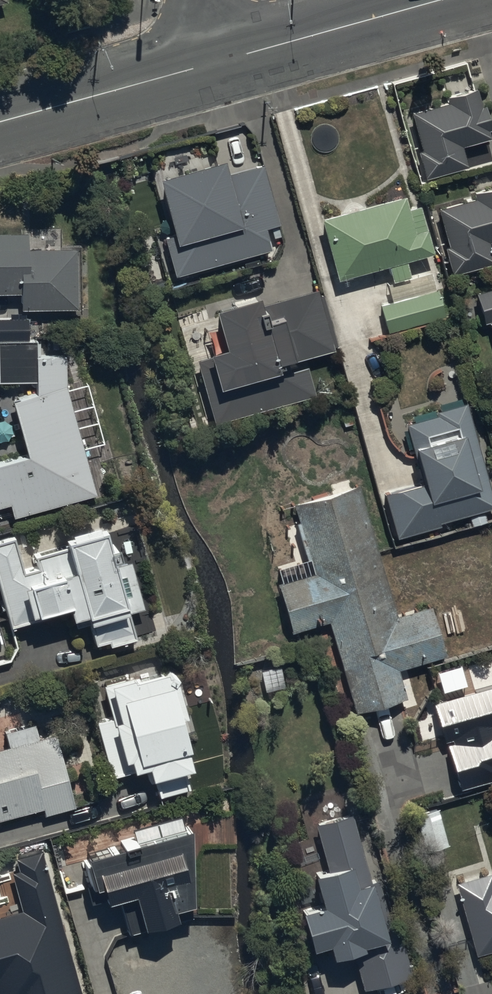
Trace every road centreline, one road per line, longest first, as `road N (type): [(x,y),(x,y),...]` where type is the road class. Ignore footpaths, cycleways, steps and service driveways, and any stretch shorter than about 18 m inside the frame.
road 1 (tertiary): [(213,65),(448,0)]
road 2 (tertiary): [(0,124),(213,65)]

